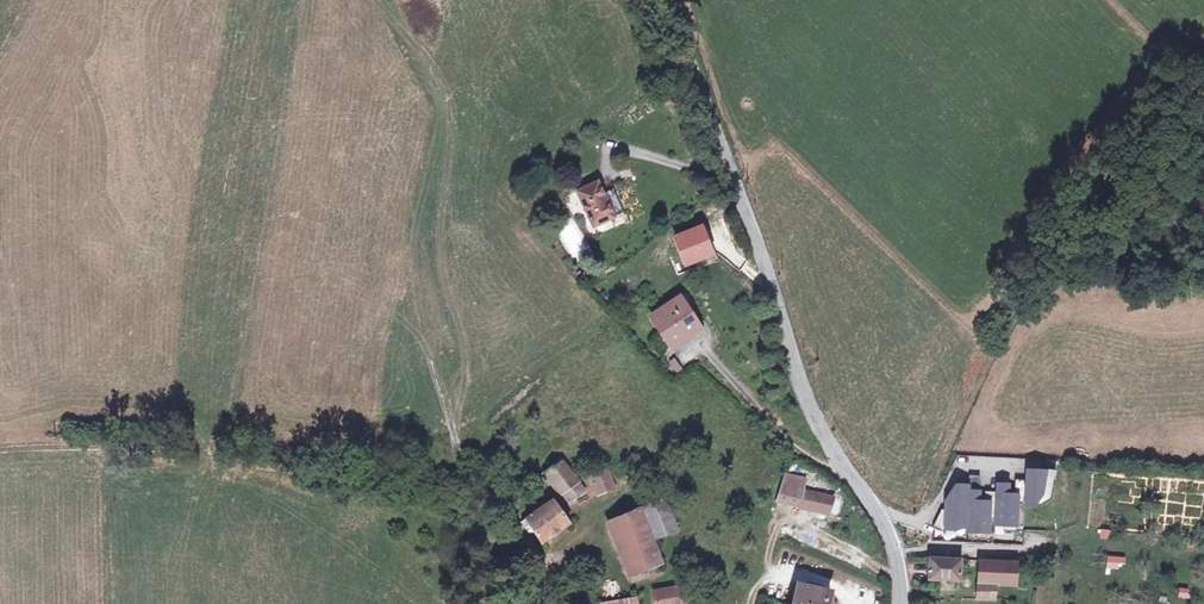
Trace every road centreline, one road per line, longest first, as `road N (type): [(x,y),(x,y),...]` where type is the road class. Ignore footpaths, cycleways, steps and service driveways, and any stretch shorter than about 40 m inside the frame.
road 1 (unclassified): [(669,0),(802,389),(892,534),(902,603)]
road 2 (track): [(498,501),(480,482),(412,471),(318,478),(155,446),(0,444)]

